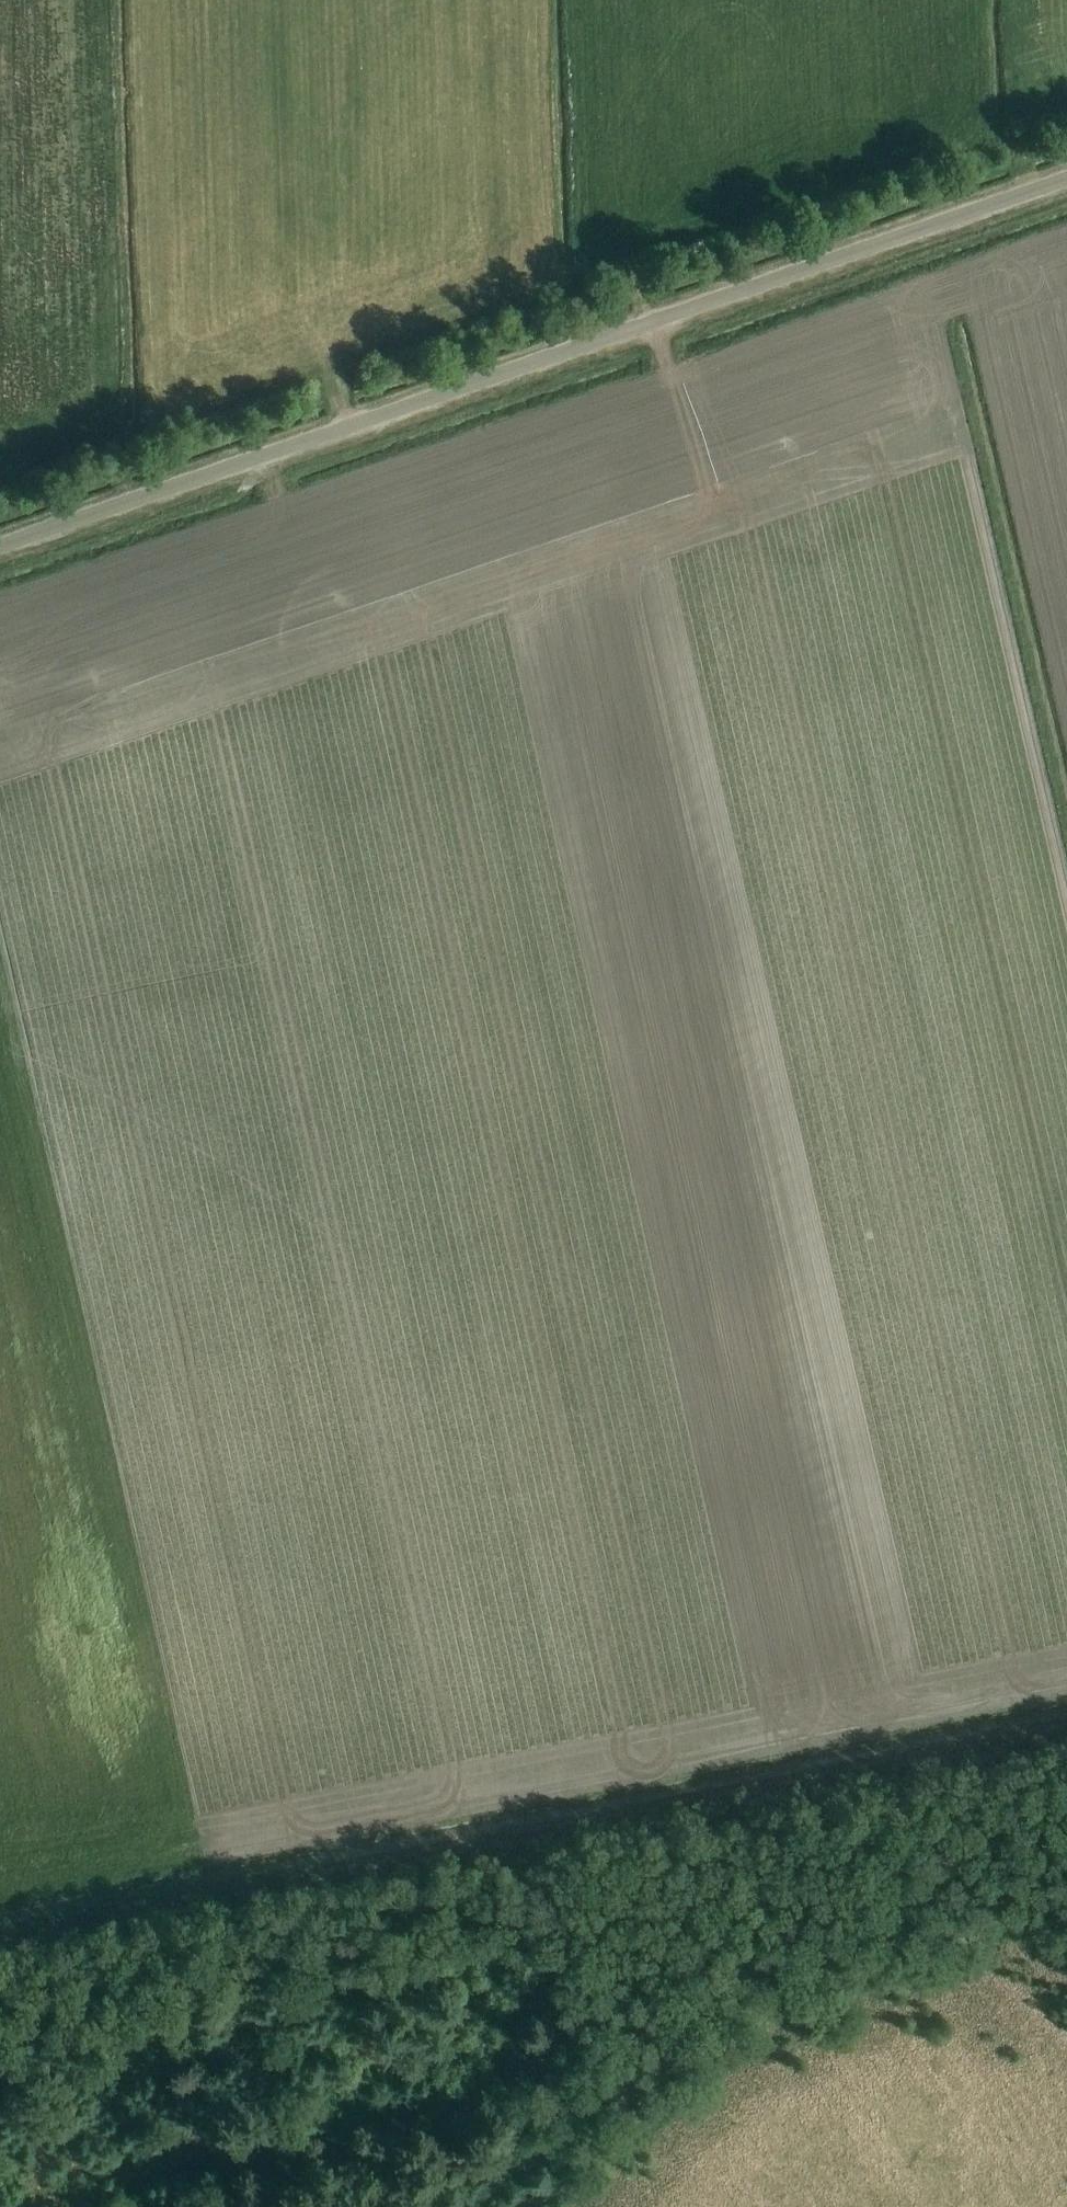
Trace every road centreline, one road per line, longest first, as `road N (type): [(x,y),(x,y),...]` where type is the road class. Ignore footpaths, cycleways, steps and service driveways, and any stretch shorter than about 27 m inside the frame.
road 1 (unclassified): [(1066,178),(0,546)]

